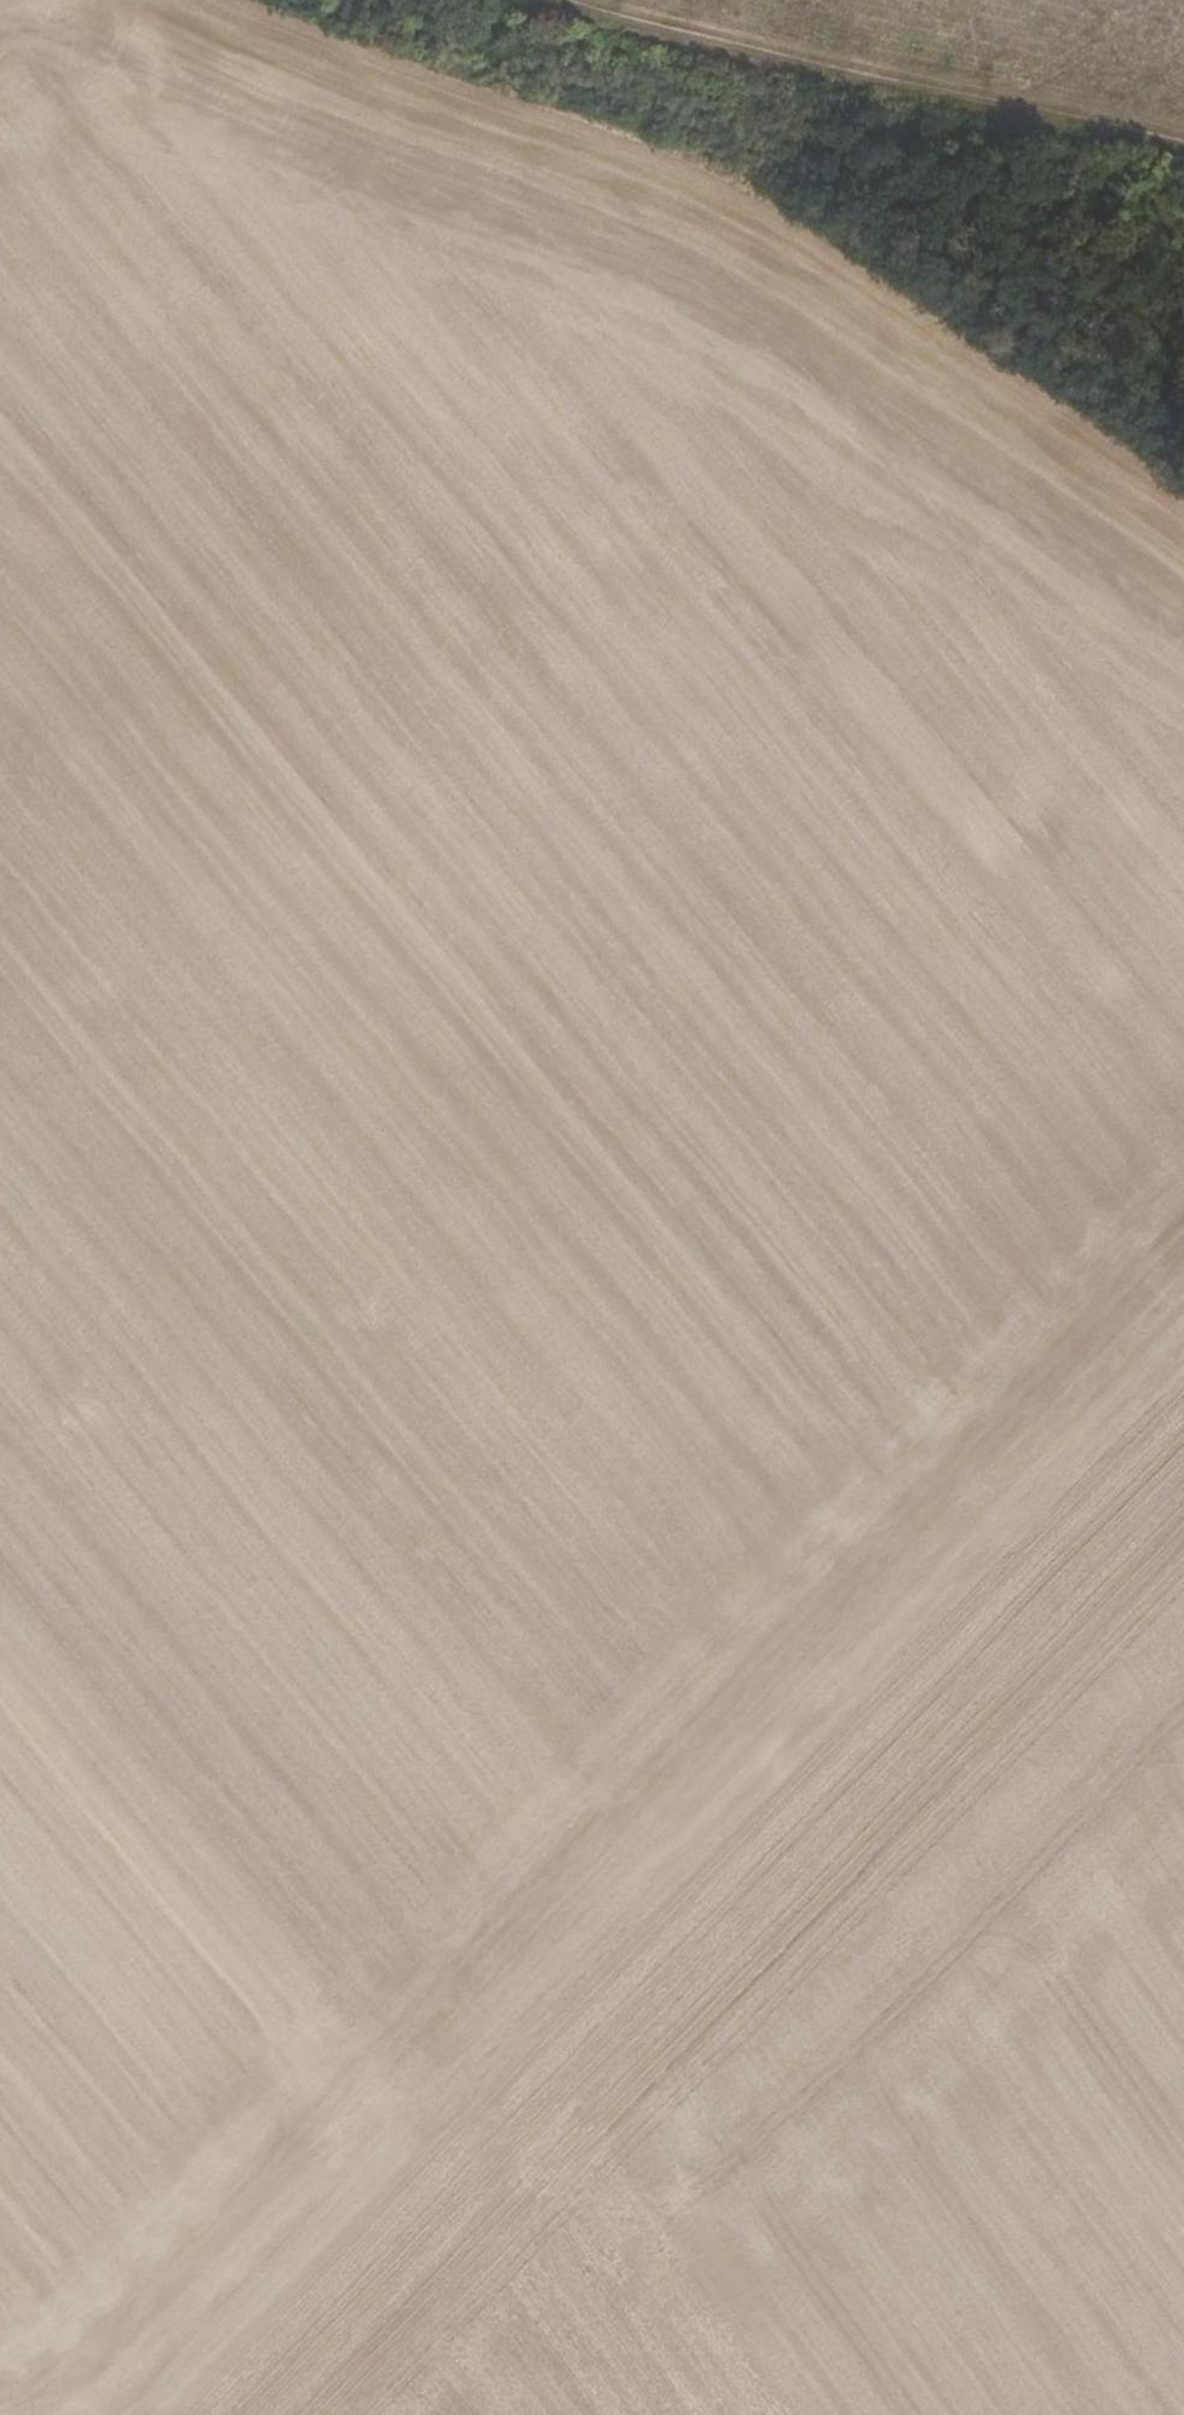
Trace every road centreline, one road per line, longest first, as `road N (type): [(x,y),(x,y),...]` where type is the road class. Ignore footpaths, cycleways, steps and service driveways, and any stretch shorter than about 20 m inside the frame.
road 1 (track): [(583,0),(1183,141)]

